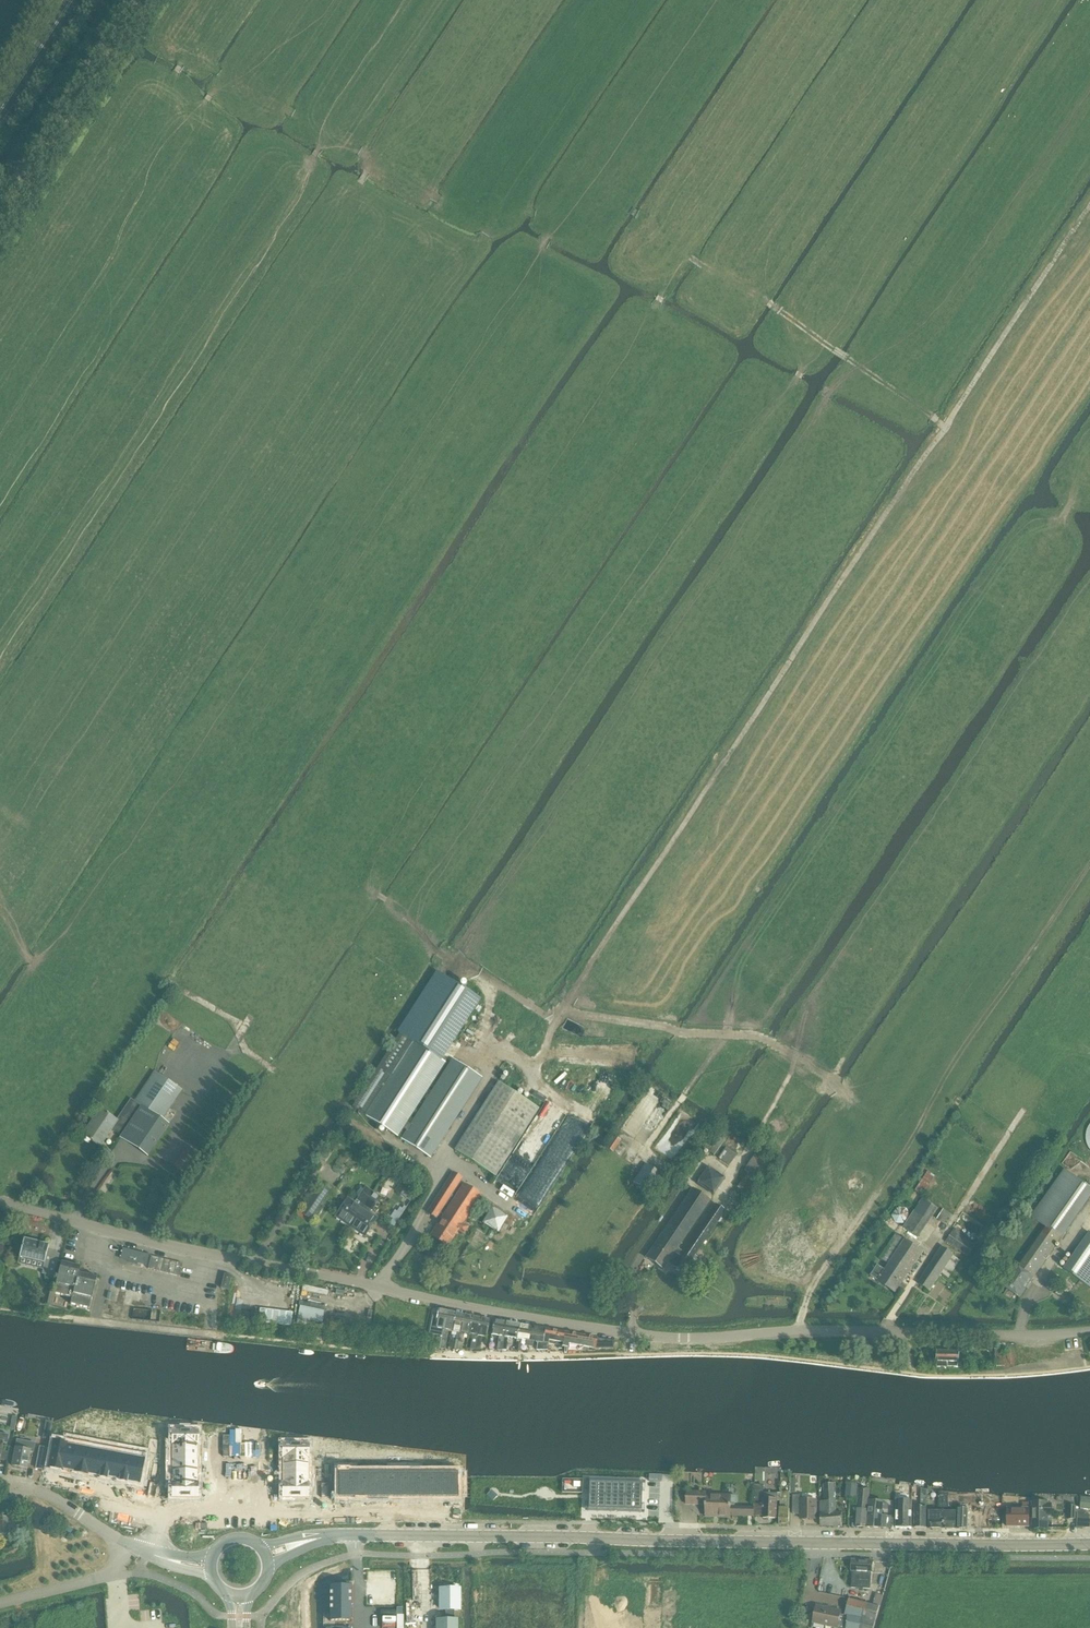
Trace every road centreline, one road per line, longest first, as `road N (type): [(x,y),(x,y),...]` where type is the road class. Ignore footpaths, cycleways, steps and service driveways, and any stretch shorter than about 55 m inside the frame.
road 1 (track): [(1089,1363),(962,1373),(703,1352),(348,1350),(195,1333)]
road 2 (tertiary): [(243,1260),(672,1337),(1089,1331)]
road 3 (secondary): [(1089,1545),(321,1538)]
road 4 (tertiary): [(243,1260),(0,1204)]
road 5 (unclassified): [(0,206),(132,0)]
road 6 (track): [(195,1333),(0,1305)]
road 7 (residential): [(124,1543),(54,1498),(0,1484)]
road 8 (primary): [(0,112),(71,0)]

